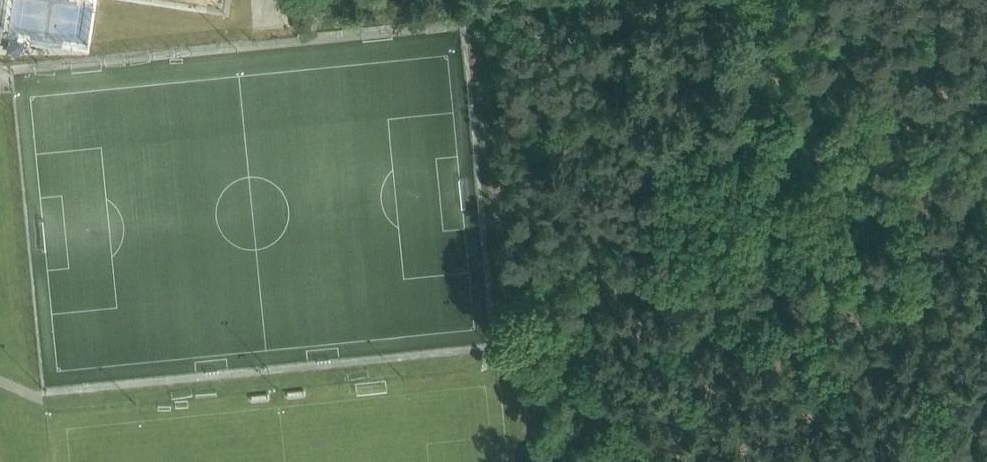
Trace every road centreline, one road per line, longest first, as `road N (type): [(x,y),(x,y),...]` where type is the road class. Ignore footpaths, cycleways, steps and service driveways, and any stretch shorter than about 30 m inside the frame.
road 1 (track): [(580,353),(576,323),(603,282),(628,277),(791,288),(848,267),(856,231),(847,189),(766,47),(753,0)]

